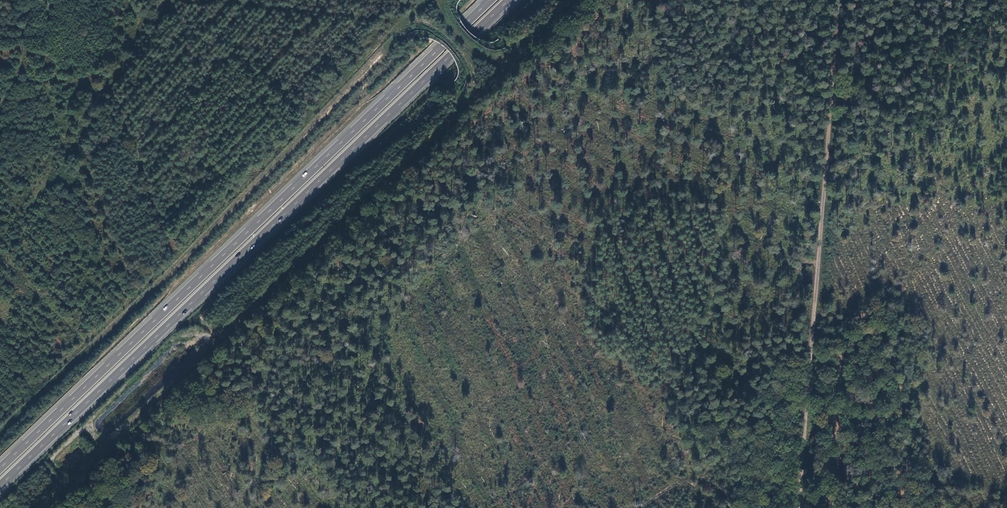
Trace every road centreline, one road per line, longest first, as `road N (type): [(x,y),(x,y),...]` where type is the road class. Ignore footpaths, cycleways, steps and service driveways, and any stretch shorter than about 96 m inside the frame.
road 1 (motorway): [(0,486),(509,0)]
road 2 (motorway): [(491,0),(0,469)]
road 3 (track): [(838,0),(796,507)]
road 4 (track): [(574,0),(215,338)]

